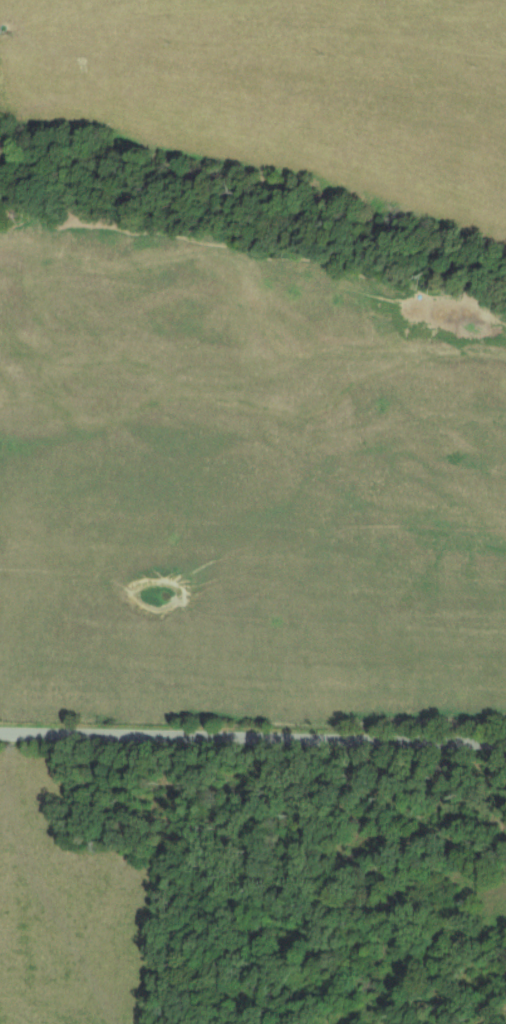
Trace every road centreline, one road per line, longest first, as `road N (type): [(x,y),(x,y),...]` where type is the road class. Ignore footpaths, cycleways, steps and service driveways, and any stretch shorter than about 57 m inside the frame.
road 1 (residential): [(505,739),(0,726)]

